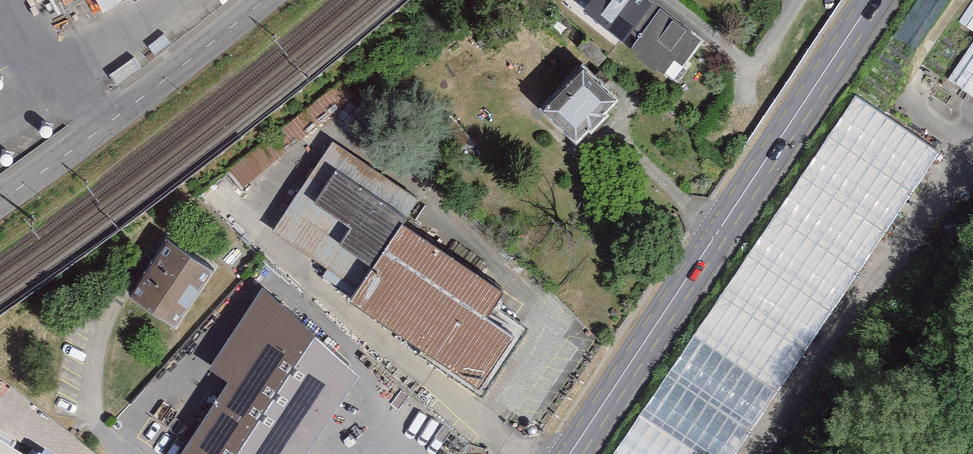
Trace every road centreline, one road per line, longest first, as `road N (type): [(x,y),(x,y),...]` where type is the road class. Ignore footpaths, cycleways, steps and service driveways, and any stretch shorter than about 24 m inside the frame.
road 1 (primary): [(570,453),(873,0)]
road 2 (unclassified): [(0,201),(262,0)]

